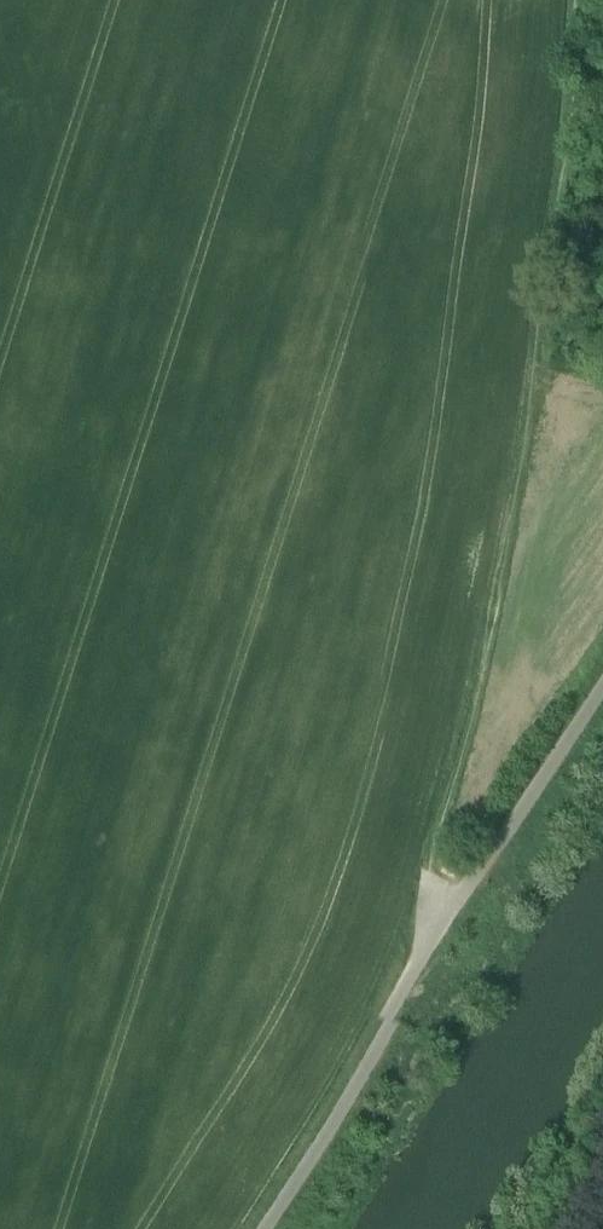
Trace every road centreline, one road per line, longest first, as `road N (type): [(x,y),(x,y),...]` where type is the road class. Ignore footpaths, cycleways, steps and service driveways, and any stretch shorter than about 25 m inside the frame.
road 1 (unclassified): [(265,1228),(441,934)]

